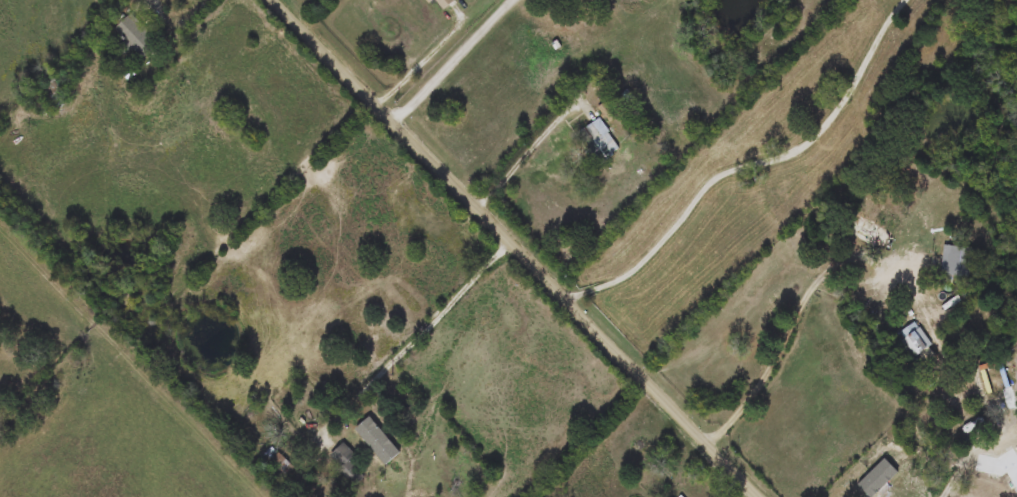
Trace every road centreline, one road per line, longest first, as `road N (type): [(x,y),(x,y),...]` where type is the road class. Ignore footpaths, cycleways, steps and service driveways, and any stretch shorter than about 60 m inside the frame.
road 1 (residential): [(765,496),(274,0)]
road 2 (residential): [(320,433),(511,241)]
road 3 (residential): [(708,441),(766,374),(818,278)]
road 4 (residential): [(377,109),(505,0)]

